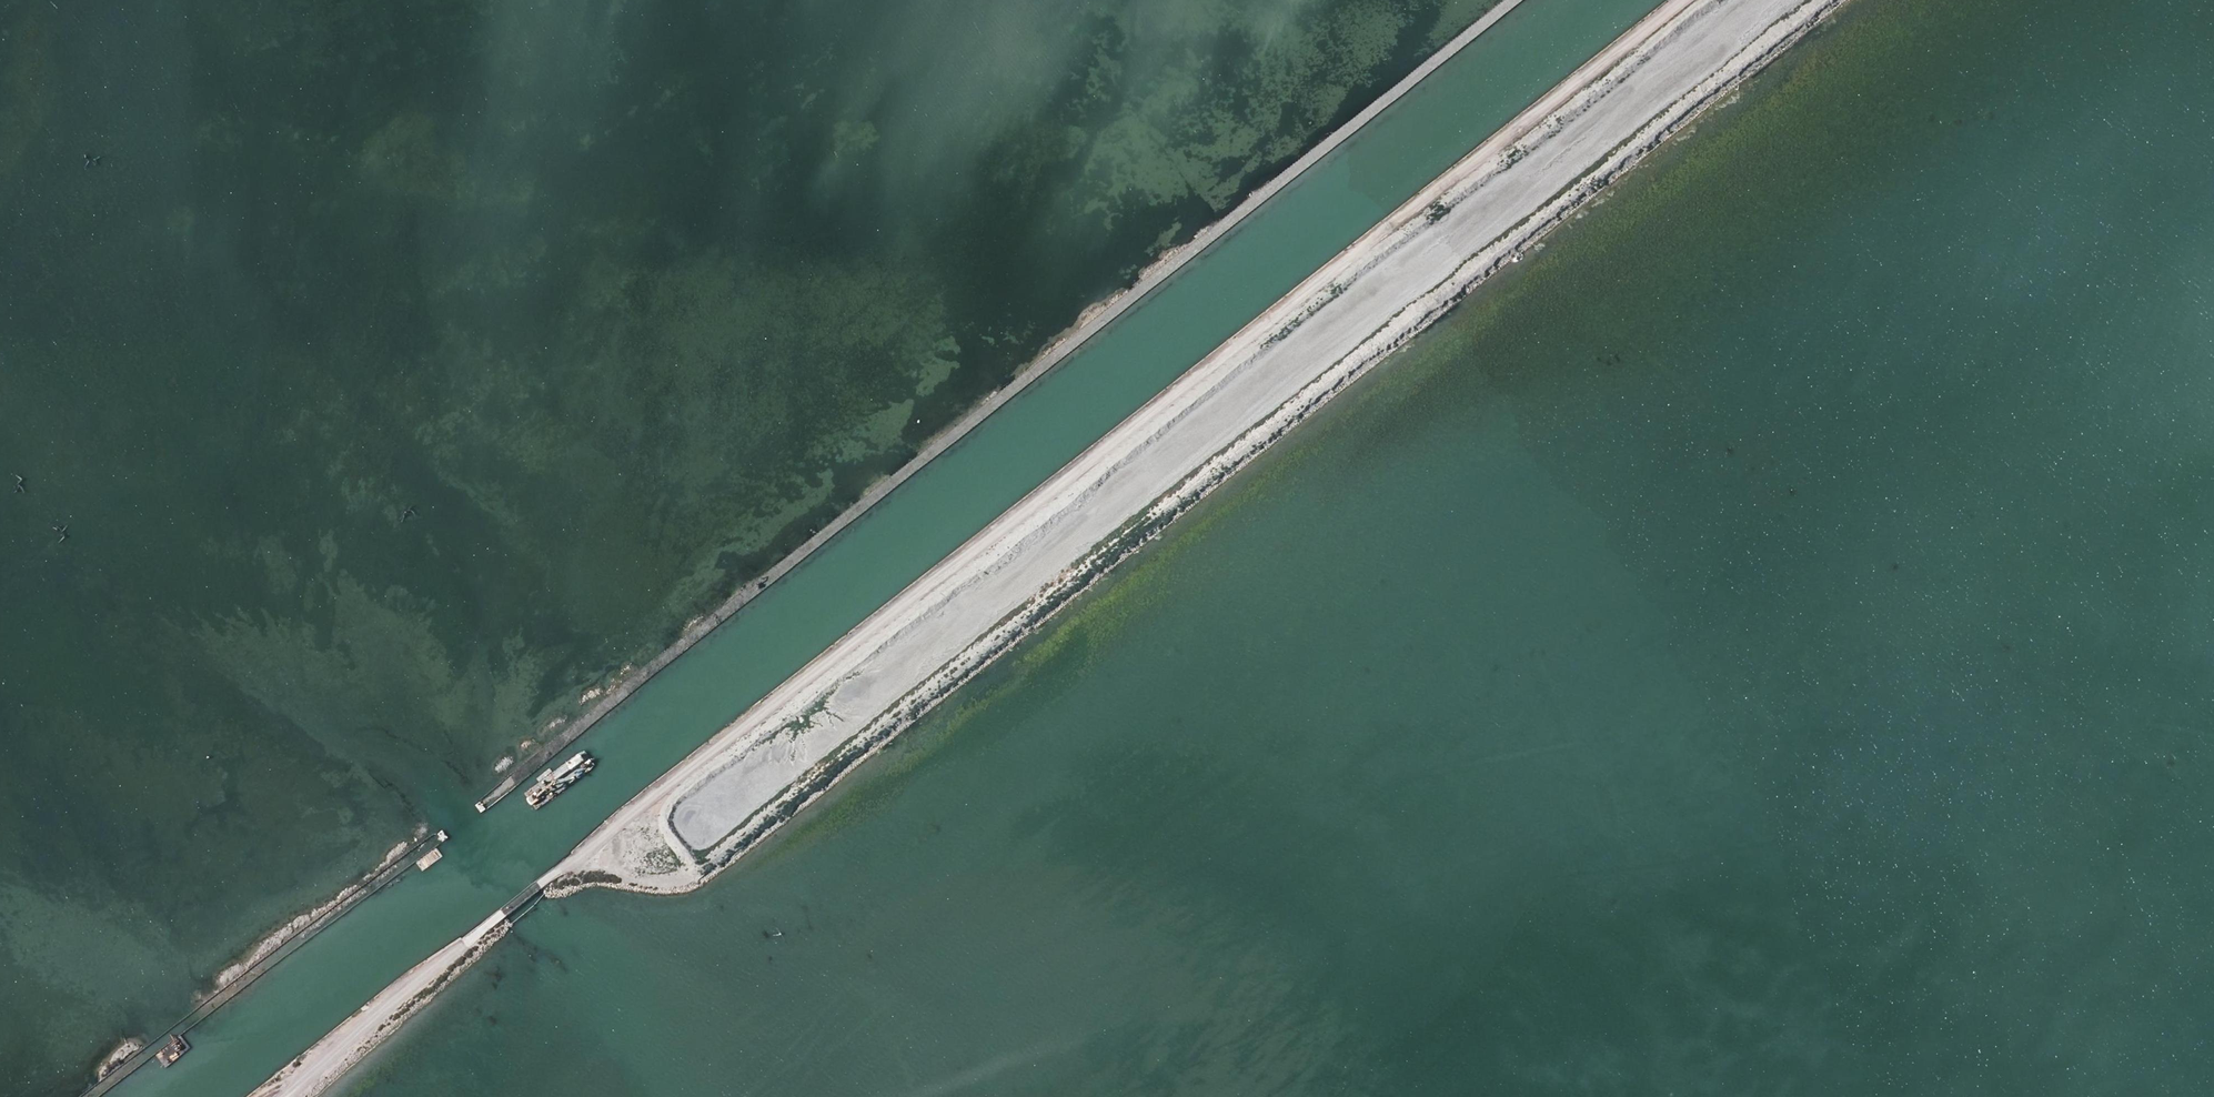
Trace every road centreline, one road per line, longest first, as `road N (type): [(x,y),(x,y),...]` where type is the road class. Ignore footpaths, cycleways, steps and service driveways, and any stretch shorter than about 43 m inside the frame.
road 1 (track): [(1682,0),(497,919),(288,1096)]

